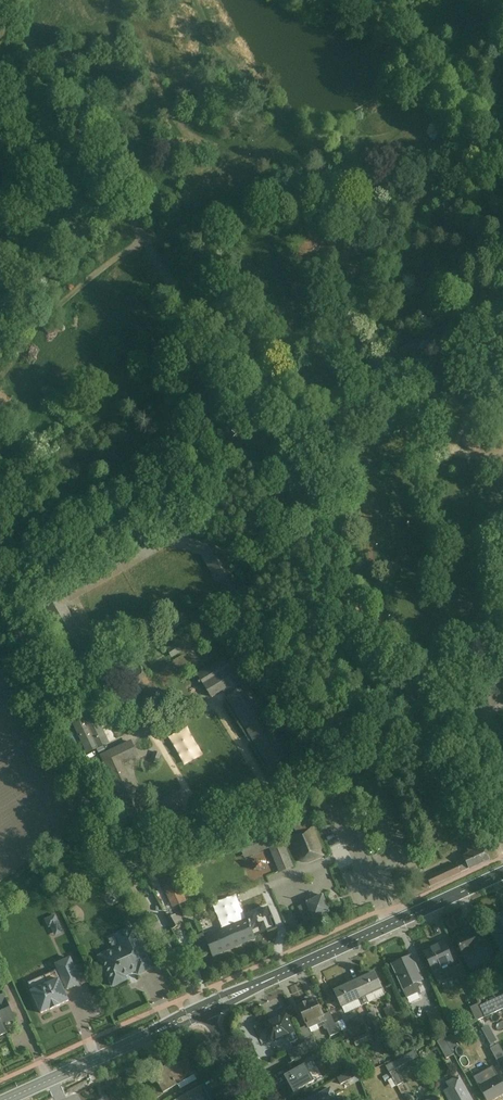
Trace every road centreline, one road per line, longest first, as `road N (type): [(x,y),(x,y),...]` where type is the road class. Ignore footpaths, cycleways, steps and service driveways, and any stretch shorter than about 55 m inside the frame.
road 1 (secondary): [(502,873),(204,1011)]
road 2 (secondary): [(204,1011),(6,1099)]

